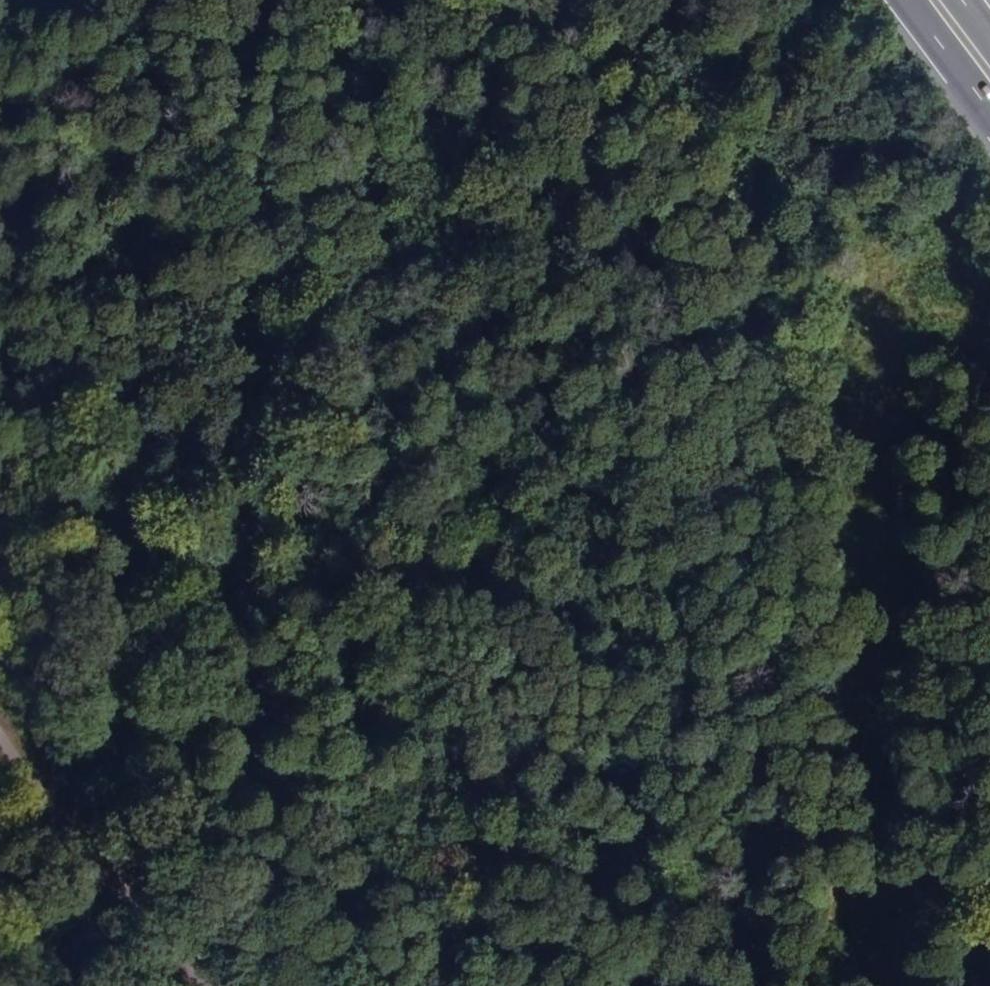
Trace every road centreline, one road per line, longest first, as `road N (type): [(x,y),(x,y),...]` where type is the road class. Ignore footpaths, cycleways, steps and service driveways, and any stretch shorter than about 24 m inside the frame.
road 1 (track): [(201,985),(76,844),(0,730)]
road 2 (motorway): [(910,0),(989,107)]

